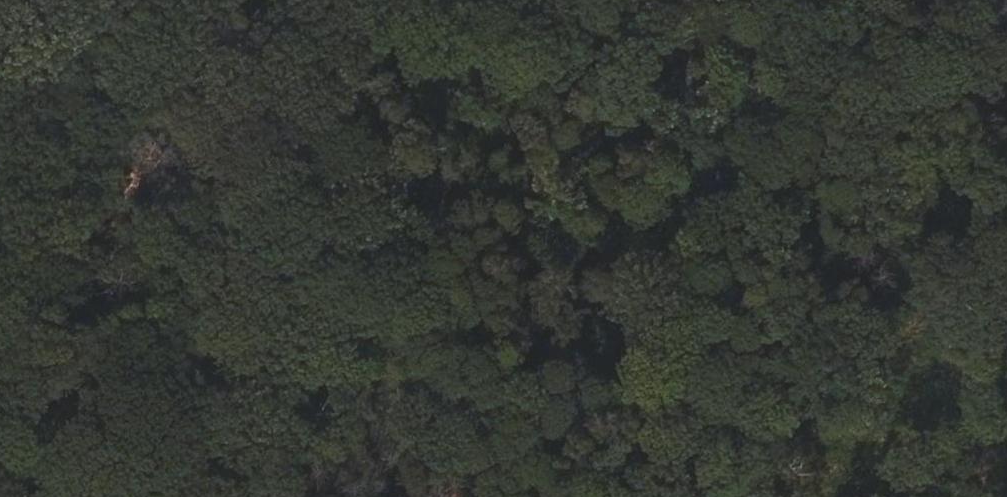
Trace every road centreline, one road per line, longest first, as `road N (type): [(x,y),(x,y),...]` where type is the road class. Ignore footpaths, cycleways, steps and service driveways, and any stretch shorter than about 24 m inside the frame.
road 1 (track): [(784,0),(717,160),(703,230),(694,369)]
road 2 (track): [(694,369),(708,496)]

